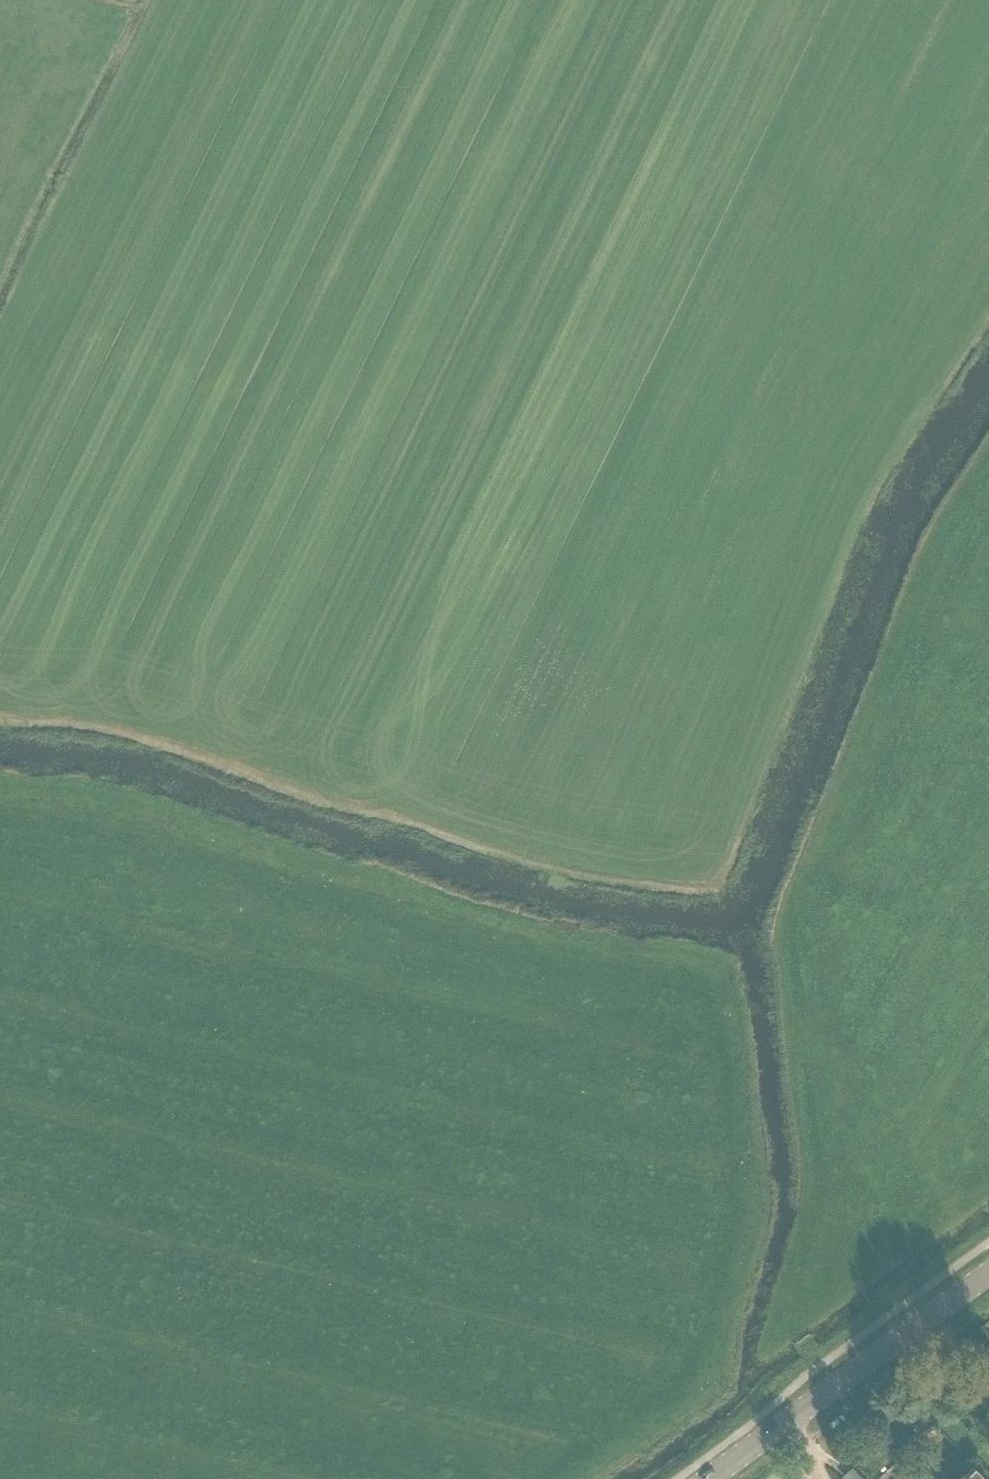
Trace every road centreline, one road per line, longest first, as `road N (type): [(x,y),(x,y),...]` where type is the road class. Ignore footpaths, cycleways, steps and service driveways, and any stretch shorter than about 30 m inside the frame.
road 1 (secondary): [(709,1478),(988,1273)]

